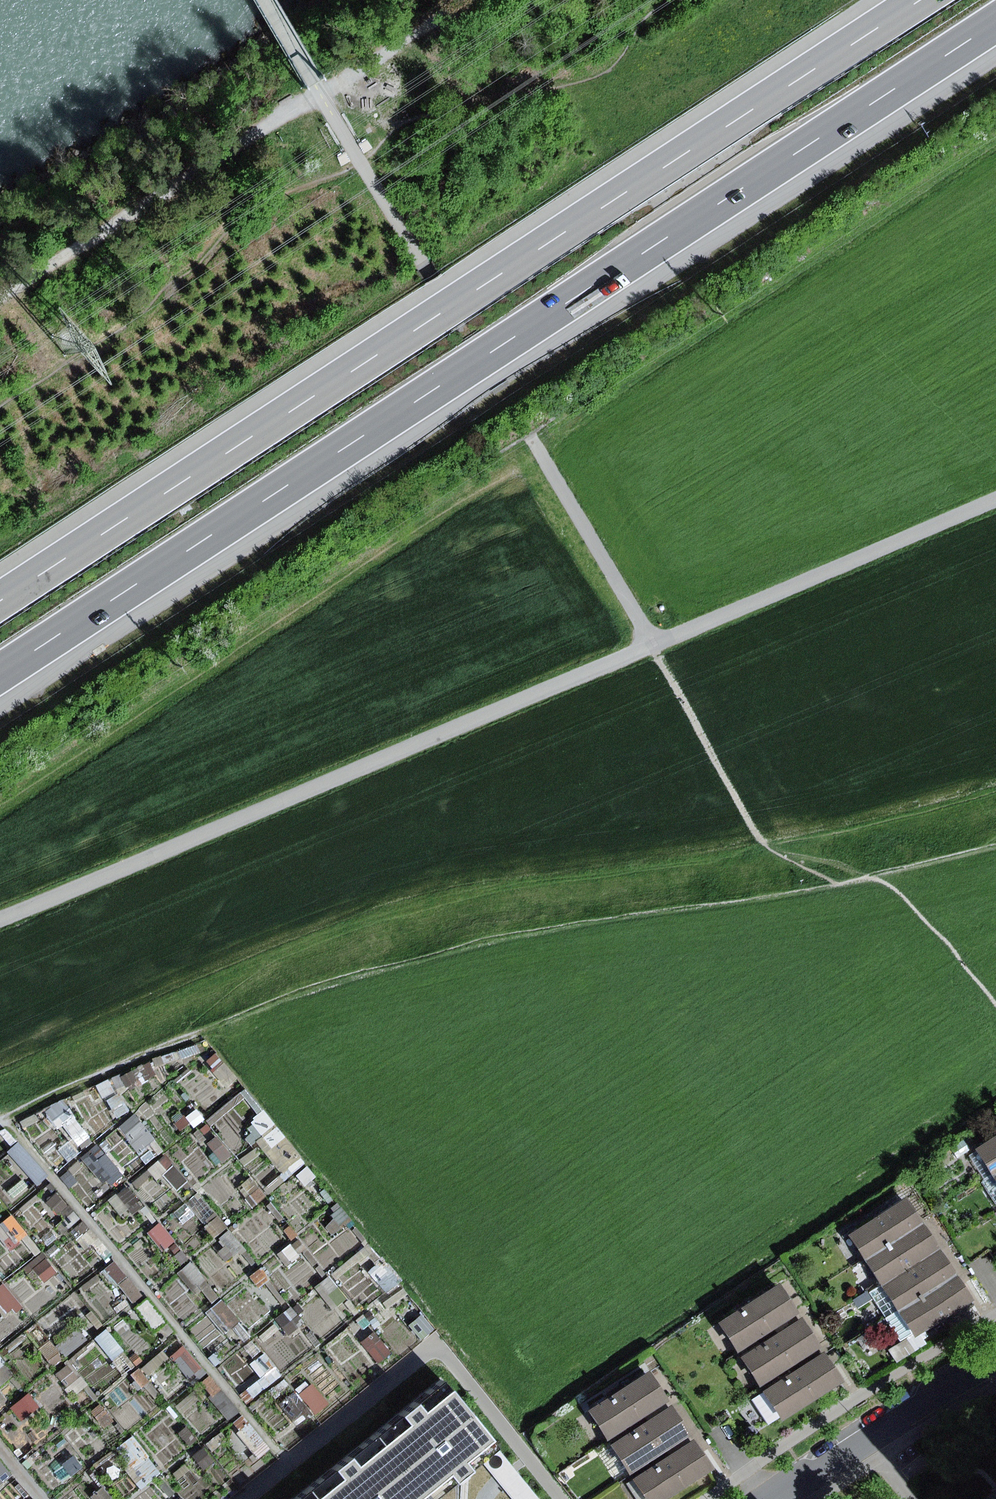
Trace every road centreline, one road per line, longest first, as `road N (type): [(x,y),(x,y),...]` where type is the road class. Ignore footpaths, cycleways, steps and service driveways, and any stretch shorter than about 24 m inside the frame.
road 1 (motorway): [(0,676),(995,27)]
road 2 (motorway): [(926,0),(0,602)]
road 3 (track): [(652,646),(0,923)]
road 4 (track): [(321,94),(652,646)]
road 5 (track): [(9,1119),(290,1466)]
road 6 (track): [(0,299),(321,94)]
road 7 (track): [(995,499),(652,646)]
road 8 (residential): [(995,1358),(777,1498)]
road 9 (track): [(212,1031),(0,1123)]
road 10 (track): [(321,94),(462,0)]

